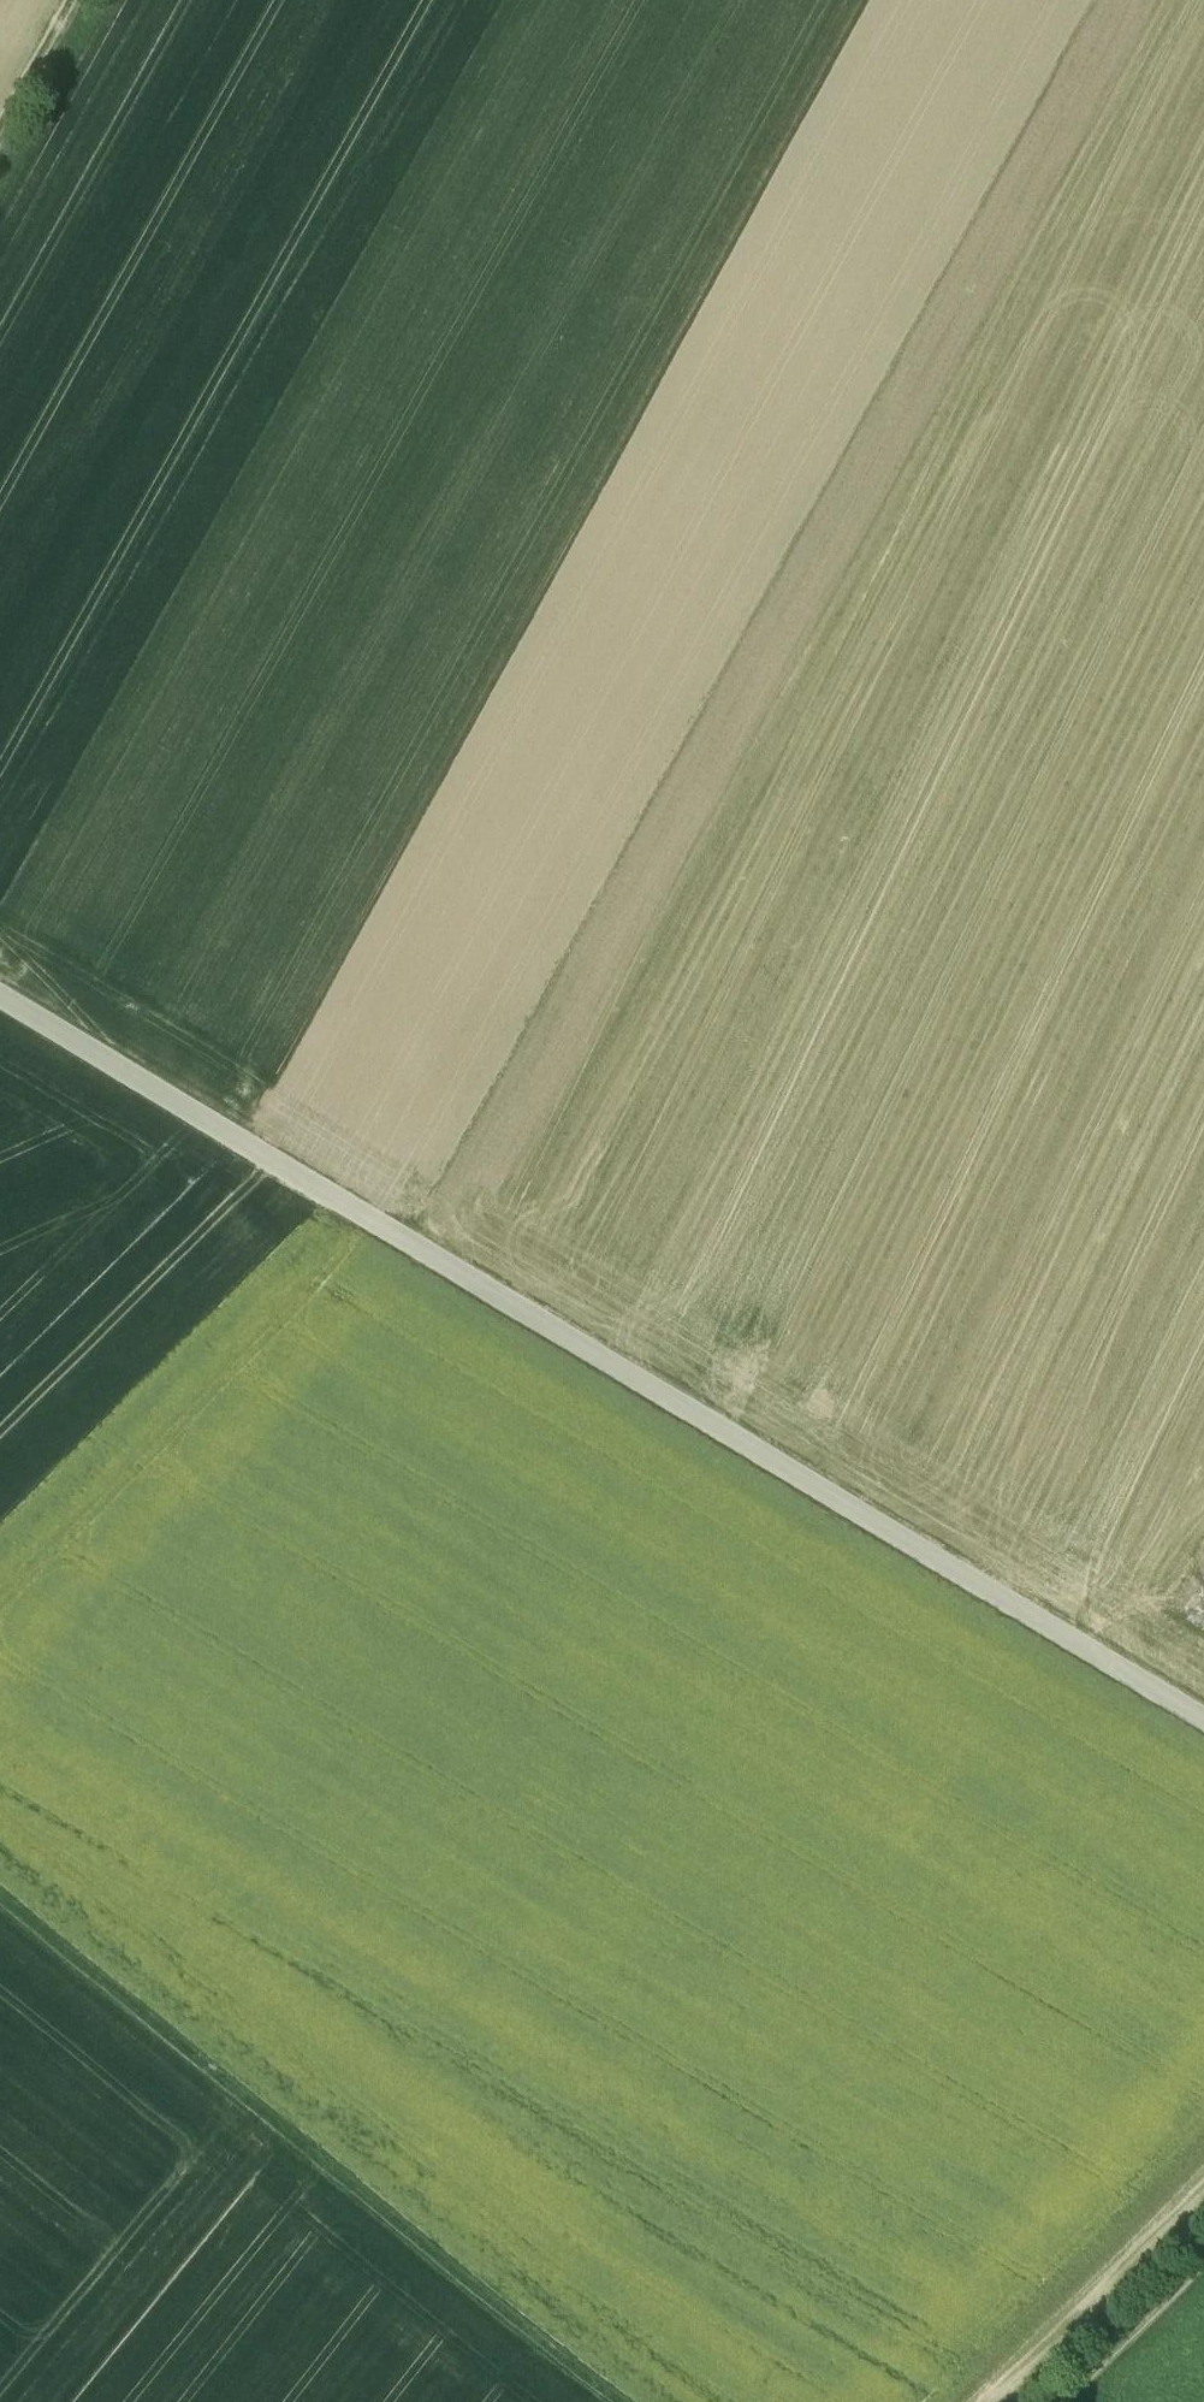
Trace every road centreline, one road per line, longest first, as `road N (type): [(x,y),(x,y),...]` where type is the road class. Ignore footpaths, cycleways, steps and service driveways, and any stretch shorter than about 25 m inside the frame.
road 1 (unclassified): [(1203,1724),(0,1005)]
road 2 (track): [(612,2401),(0,1906)]
road 3 (track): [(1203,2272),(1081,2401)]
road 4 (track): [(73,0),(0,133)]

